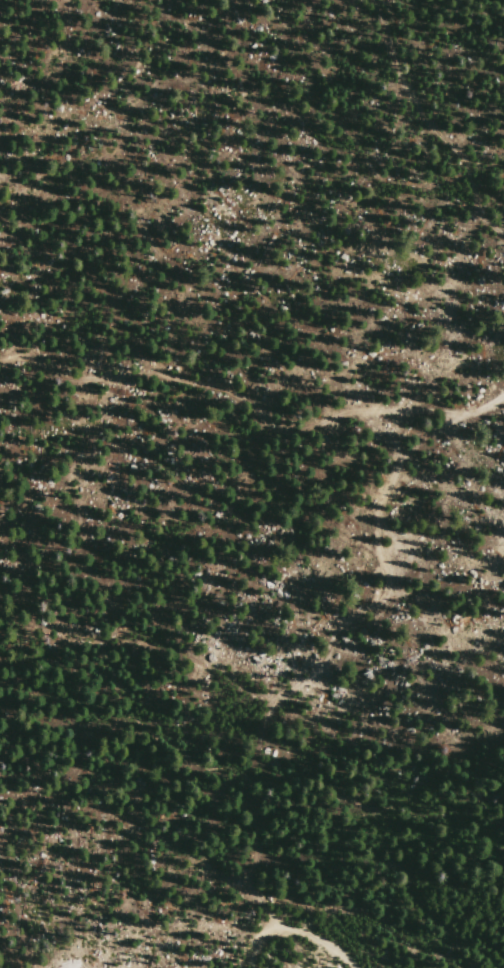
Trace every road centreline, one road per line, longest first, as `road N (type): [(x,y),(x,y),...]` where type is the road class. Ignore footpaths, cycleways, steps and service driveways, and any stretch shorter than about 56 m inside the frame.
road 1 (track): [(503,396),(452,421),(360,413),(272,425),(240,401),(64,377),(0,359)]
road 2 (track): [(251,759),(277,703),(313,671),(334,634),(366,611),(384,574),(384,489),(452,421)]
road 3 (track): [(503,235),(484,225),(460,145),(424,113),(385,0)]
road 4 (track): [(349,967),(303,932),(262,931),(245,967)]

